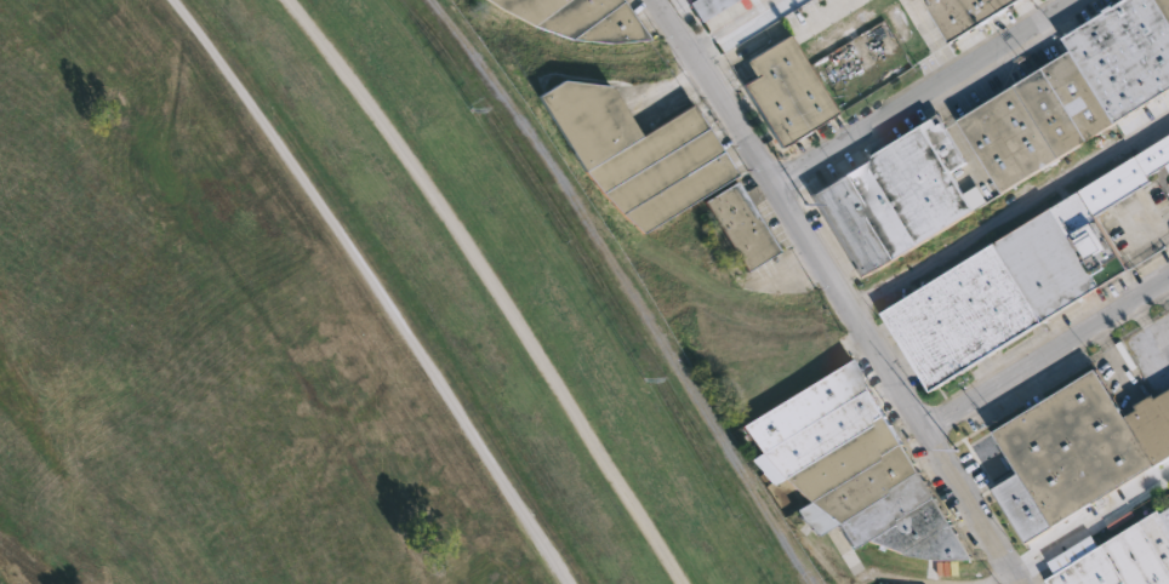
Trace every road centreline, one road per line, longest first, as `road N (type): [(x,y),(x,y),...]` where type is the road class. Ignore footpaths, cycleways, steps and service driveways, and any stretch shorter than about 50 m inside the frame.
road 1 (track): [(168,0),(358,264),(562,583)]
road 2 (track): [(679,583),(472,254),(287,0)]
road 3 (residential): [(1018,583),(657,0)]
road 4 (residential): [(777,191),(1074,0)]
road 5 (residential): [(923,430),(1168,277)]

